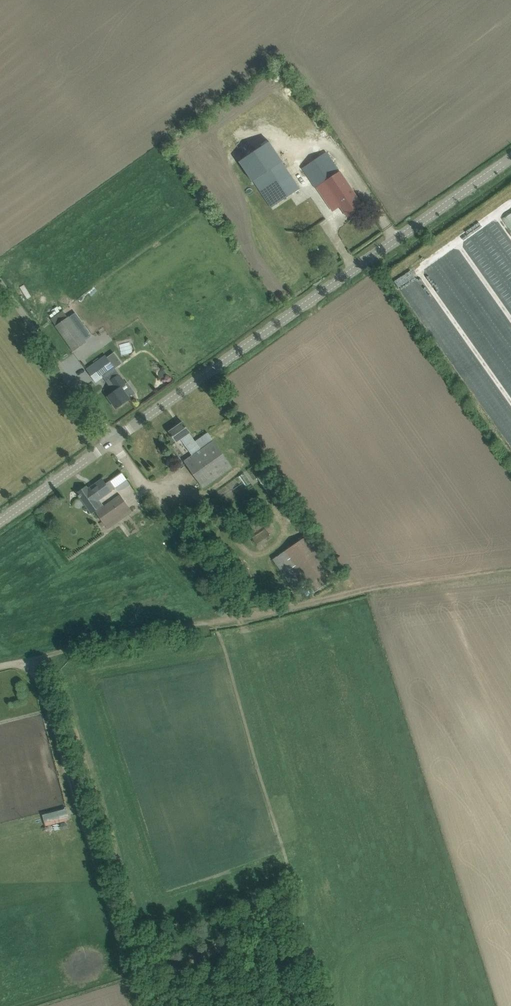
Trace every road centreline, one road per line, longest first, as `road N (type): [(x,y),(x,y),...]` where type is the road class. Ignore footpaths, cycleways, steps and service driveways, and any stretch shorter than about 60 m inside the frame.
road 1 (tertiary): [(112,441),(510,150)]
road 2 (track): [(510,568),(237,616)]
road 3 (track): [(237,616),(0,666)]
road 4 (unclassified): [(0,281),(112,441)]
road 5 (track): [(237,616),(151,490)]
road 6 (tertiary): [(0,521),(112,441)]

